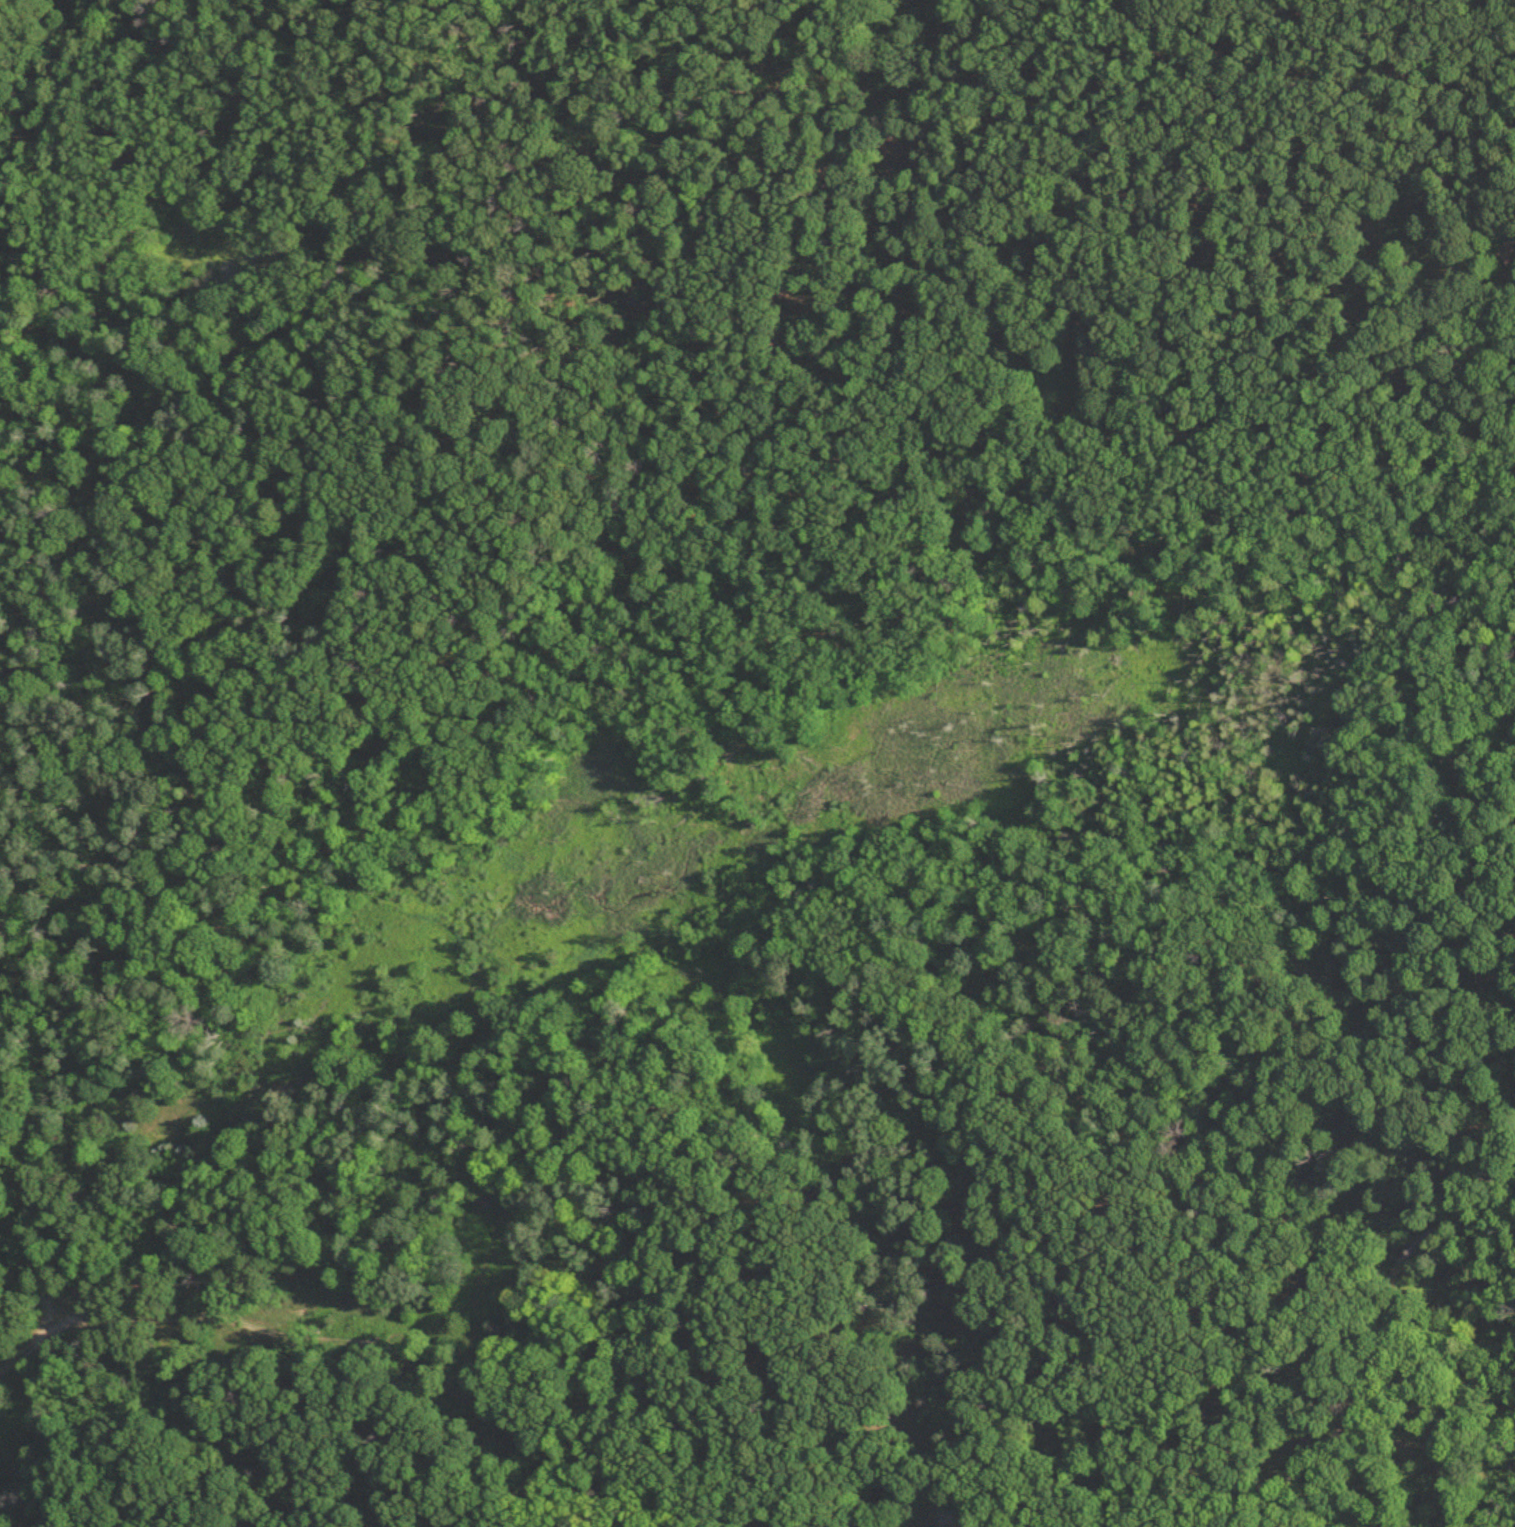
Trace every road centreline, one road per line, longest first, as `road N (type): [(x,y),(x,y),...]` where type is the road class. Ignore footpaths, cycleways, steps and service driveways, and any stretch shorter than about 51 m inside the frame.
road 1 (track): [(0,1369),(57,1324),(99,1318),(215,1314),(288,1336),(375,1342),(468,1396),(517,1465),(527,1526)]
road 2 (track): [(1156,1526),(1198,1502),(1283,1479),(1349,1422),(1384,1344),(1384,1297),(1395,1268),(1420,1238),(1452,1220),(1514,1205)]
road 3 (track): [(4,1366),(25,1397),(34,1438),(5,1501)]

